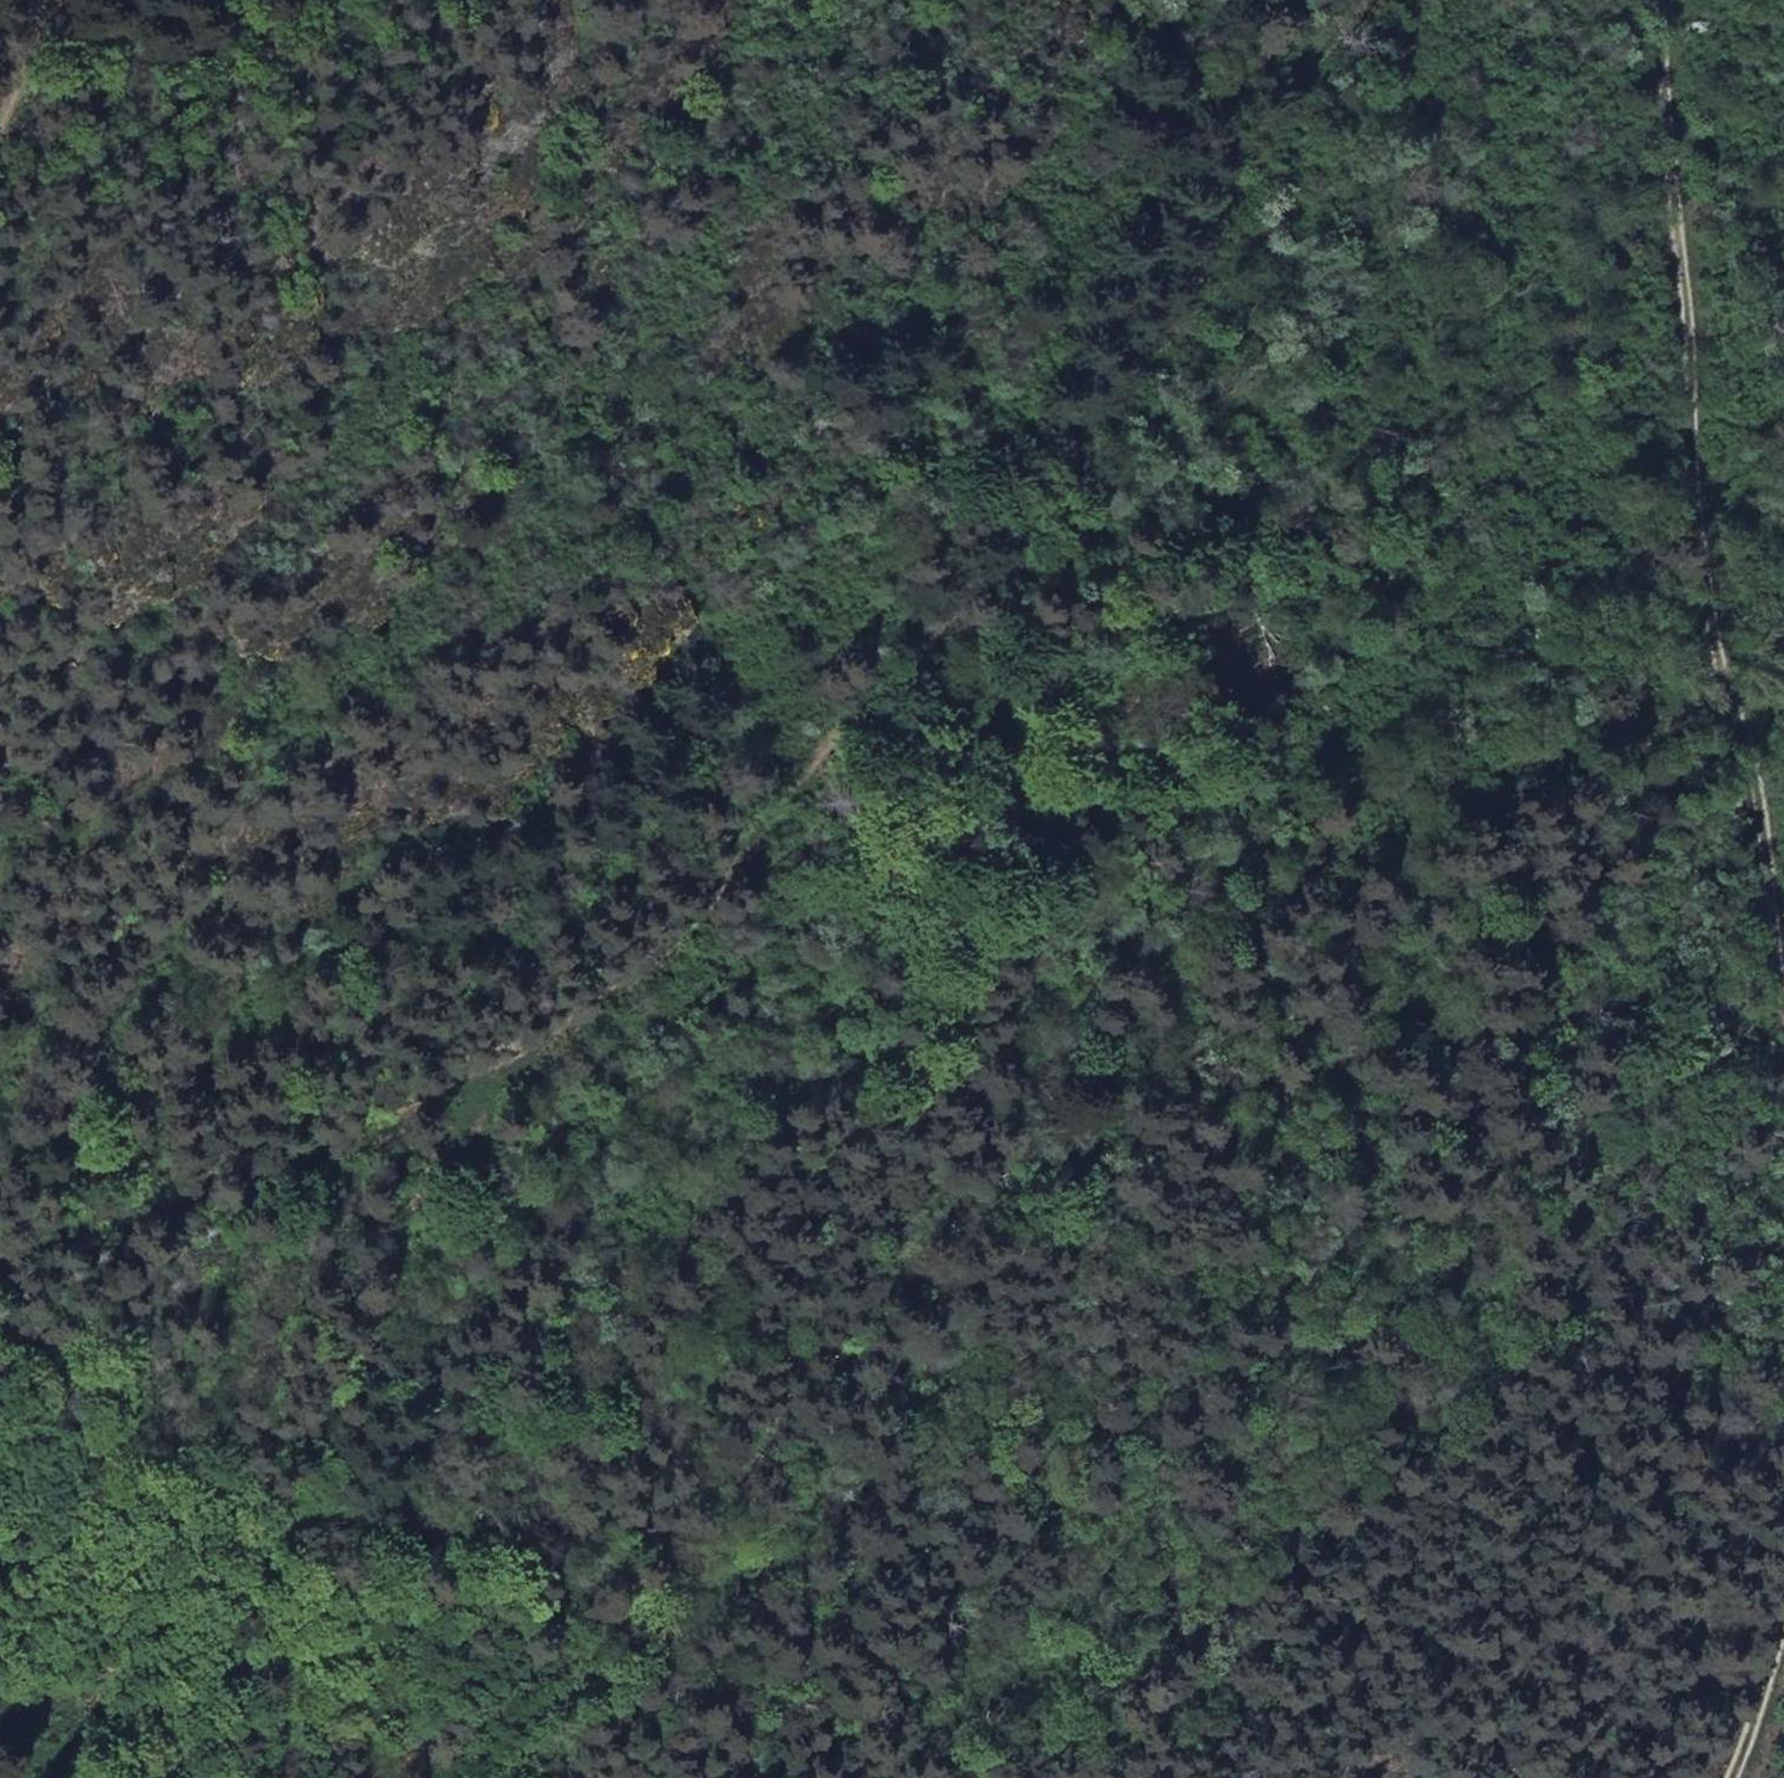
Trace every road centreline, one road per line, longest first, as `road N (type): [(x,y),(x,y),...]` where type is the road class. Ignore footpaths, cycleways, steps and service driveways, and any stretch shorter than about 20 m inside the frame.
road 1 (track): [(1370,0),(1332,22),(1312,46),(1270,137),(1143,350),(943,613),(678,935),(509,1062),(406,1115),(249,1187),(0,1261)]
road 2 (track): [(1783,1005),(1746,746),(1708,630),(1673,217),(1669,0)]
road 3 (track): [(1734,1777),(1783,1617)]

